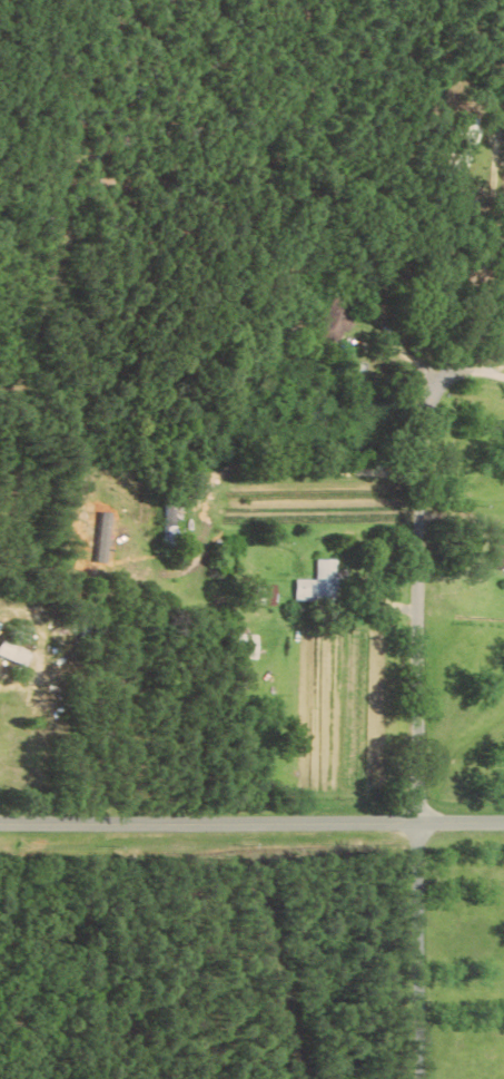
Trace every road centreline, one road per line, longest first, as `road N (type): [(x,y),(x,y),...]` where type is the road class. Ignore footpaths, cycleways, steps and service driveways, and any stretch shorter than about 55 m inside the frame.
road 1 (residential): [(426,822),(433,400),(503,294)]
road 2 (tertiary): [(503,822),(0,824)]
road 3 (residential): [(426,822),(427,1078)]

